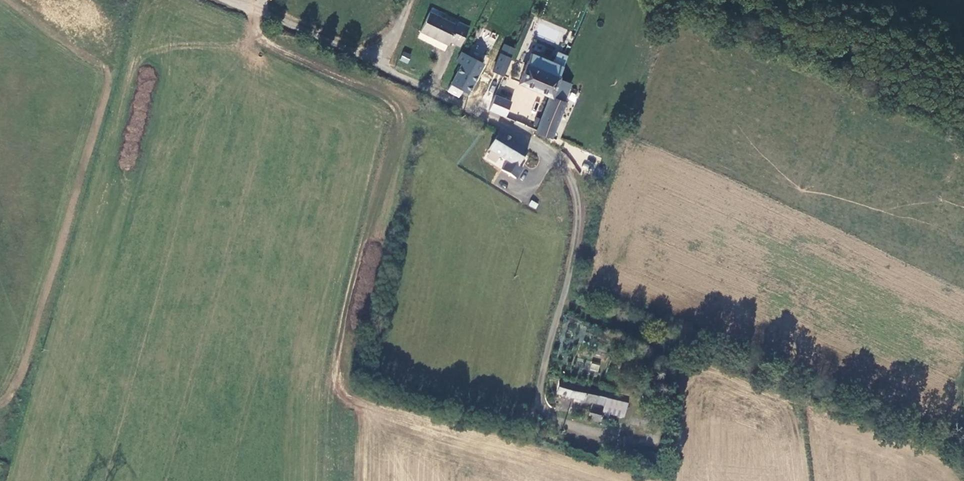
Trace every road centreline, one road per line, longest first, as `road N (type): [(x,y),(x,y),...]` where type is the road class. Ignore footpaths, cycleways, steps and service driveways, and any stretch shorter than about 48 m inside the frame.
road 1 (unclassified): [(550,417),(539,402),(544,360),(578,228),(565,170),(540,144),(260,12)]

